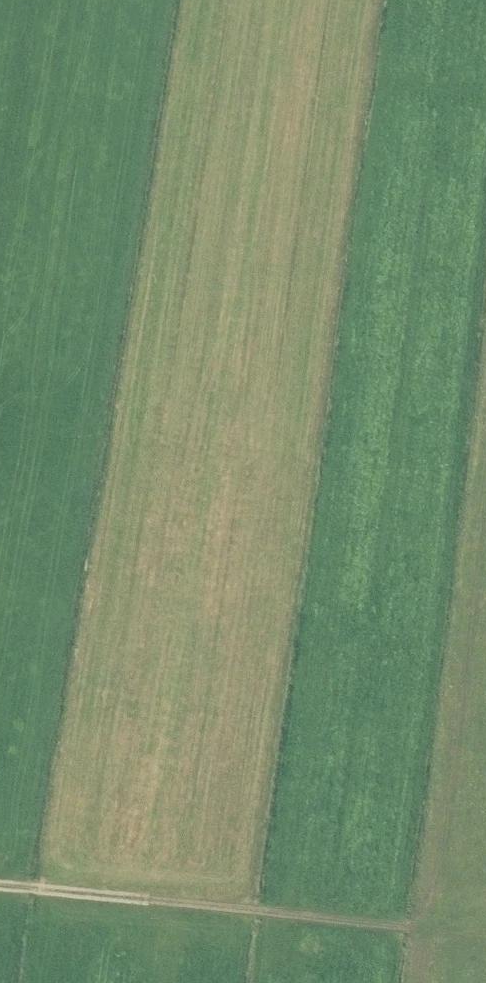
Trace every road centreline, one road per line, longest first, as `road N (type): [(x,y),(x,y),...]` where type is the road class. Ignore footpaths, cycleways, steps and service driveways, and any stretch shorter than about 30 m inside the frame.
road 1 (track): [(0,884),(419,928)]

